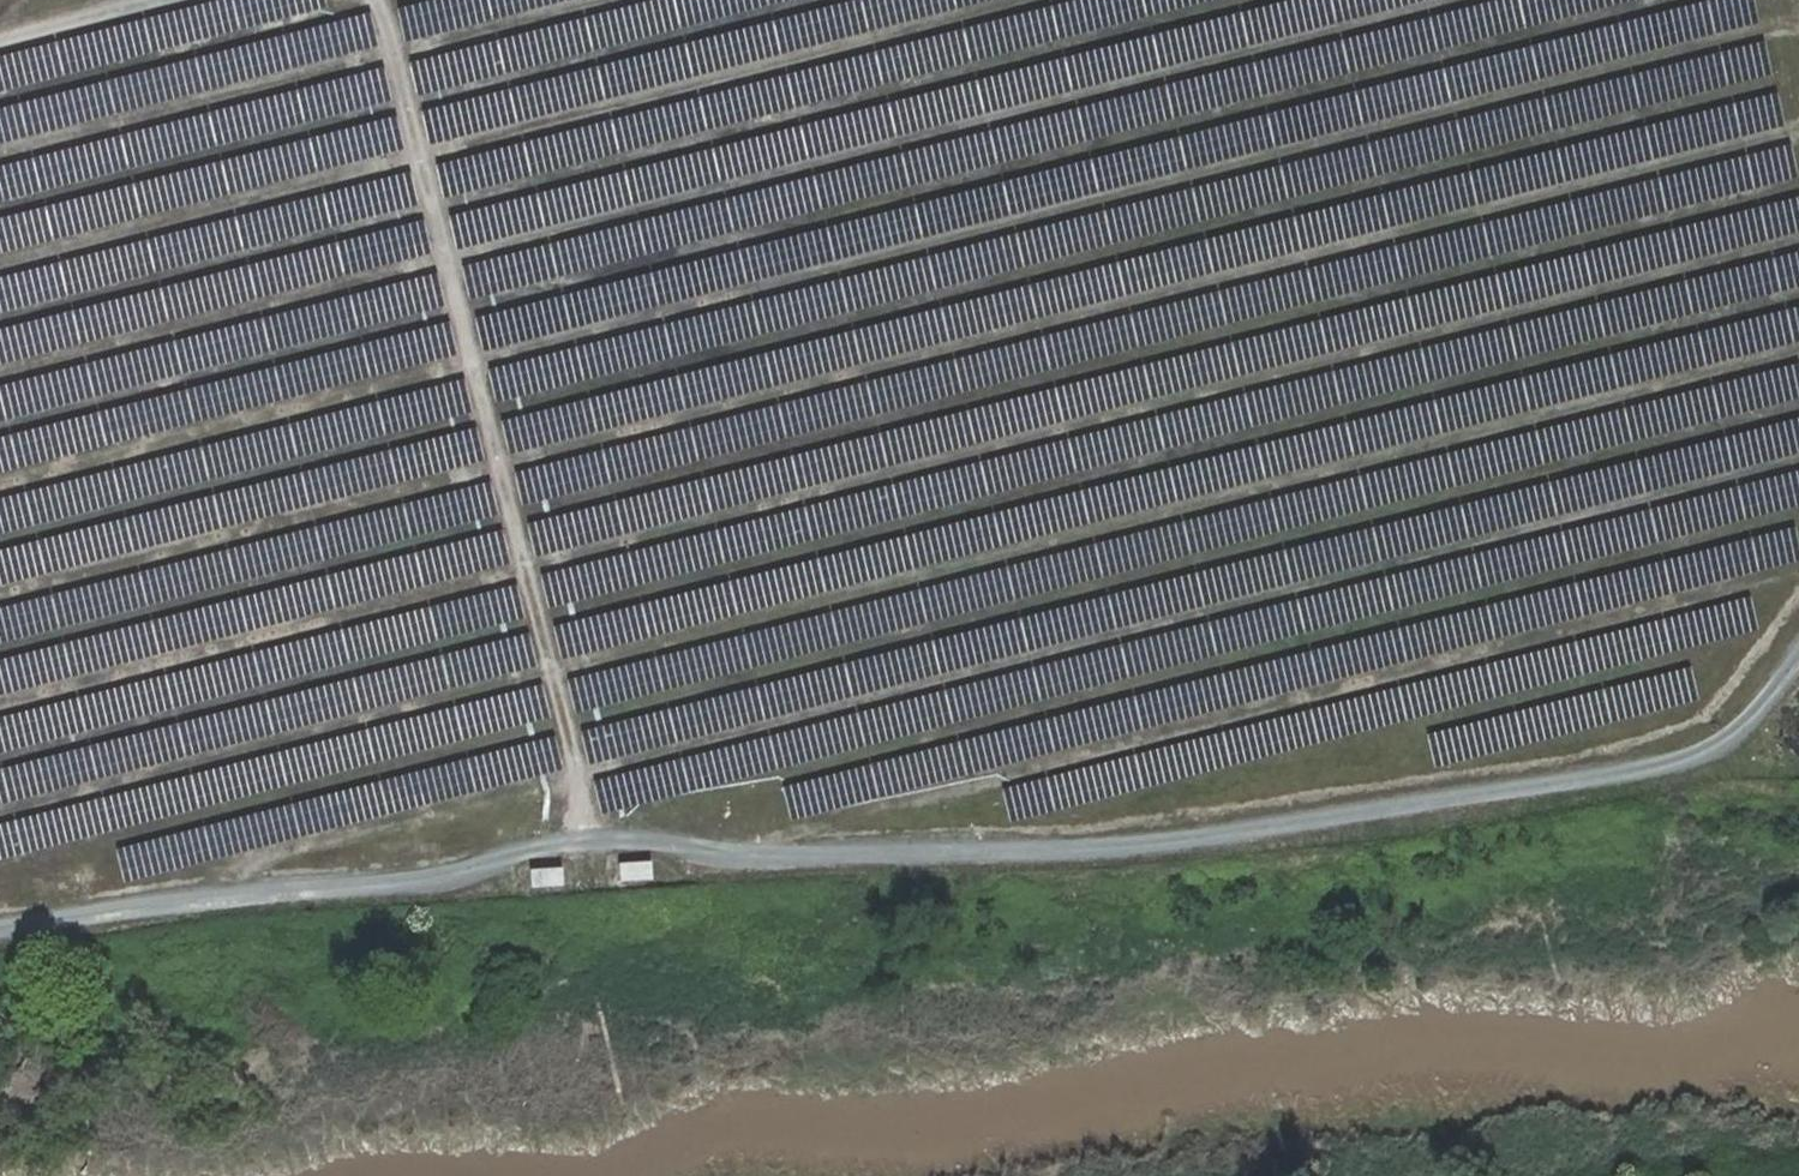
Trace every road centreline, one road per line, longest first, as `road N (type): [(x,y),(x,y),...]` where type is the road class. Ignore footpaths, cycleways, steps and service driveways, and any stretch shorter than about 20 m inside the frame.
road 1 (track): [(0,816),(1798,351)]
road 2 (track): [(1798,243),(0,706)]
road 3 (track): [(1798,133),(0,594)]
road 4 (track): [(0,481),(1798,21)]
road 5 (track): [(0,929),(453,865),(602,832),(755,852),(1145,844),(1650,771),(1709,752),(1763,709),(1798,661)]
road 6 (track): [(1798,463),(281,844),(243,862),(207,900)]
road 7 (track): [(0,375),(1450,0)]
road 8 (track): [(755,852),(812,821),(1798,566)]
road 9 (track): [(1014,0),(0,262)]
road 10 (track): [(602,832),(579,772),(375,0)]
road 11 (track): [(0,153),(593,0)]
road 12 (track): [(156,0),(0,42)]

